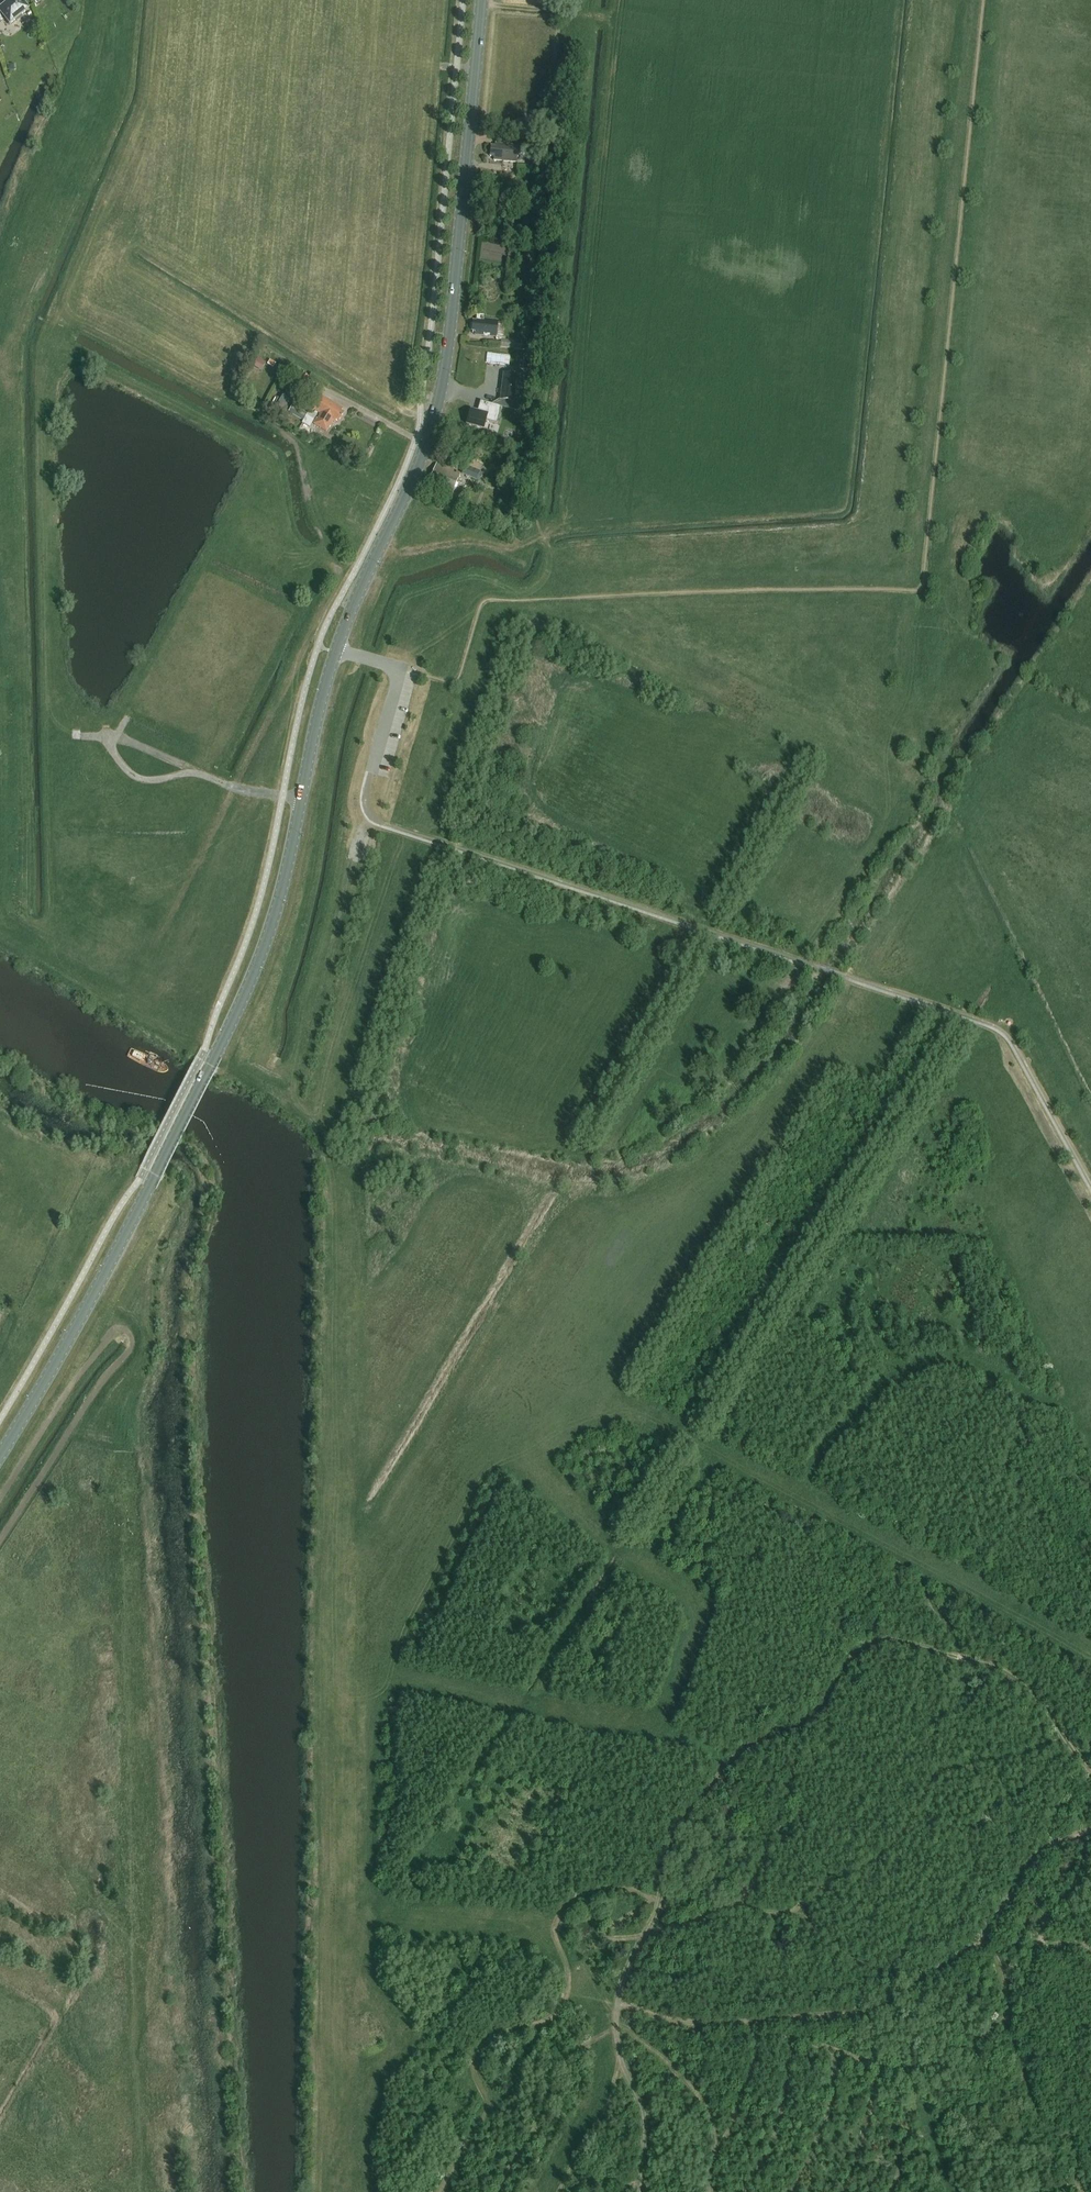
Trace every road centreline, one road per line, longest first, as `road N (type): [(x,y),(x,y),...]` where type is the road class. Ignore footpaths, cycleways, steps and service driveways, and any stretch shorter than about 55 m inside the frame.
road 1 (secondary): [(0,1456),(210,1065),(278,905),(336,651),(429,446),(441,400),(484,0)]
road 2 (track): [(382,546),(511,546),(558,529)]
road 3 (track): [(605,16),(483,5)]

